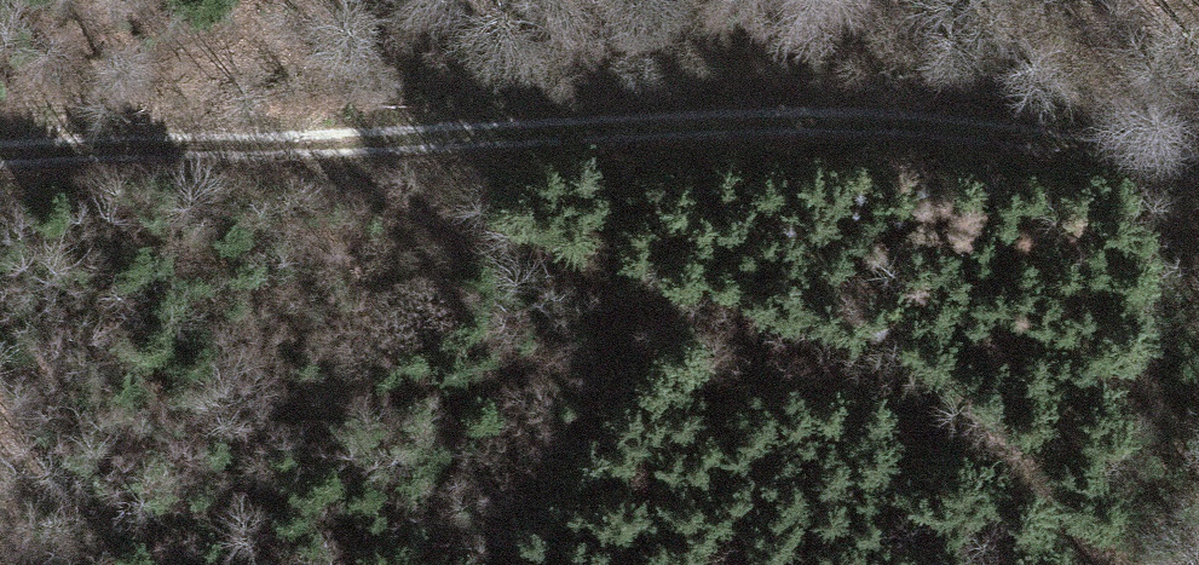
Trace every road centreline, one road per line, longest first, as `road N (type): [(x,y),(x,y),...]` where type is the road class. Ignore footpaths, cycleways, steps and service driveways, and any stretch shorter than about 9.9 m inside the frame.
road 1 (track): [(0,129),(298,122),(800,92),(1086,120),(1198,152)]
road 2 (track): [(1172,564),(1132,515),(945,376),(452,202),(298,122)]

